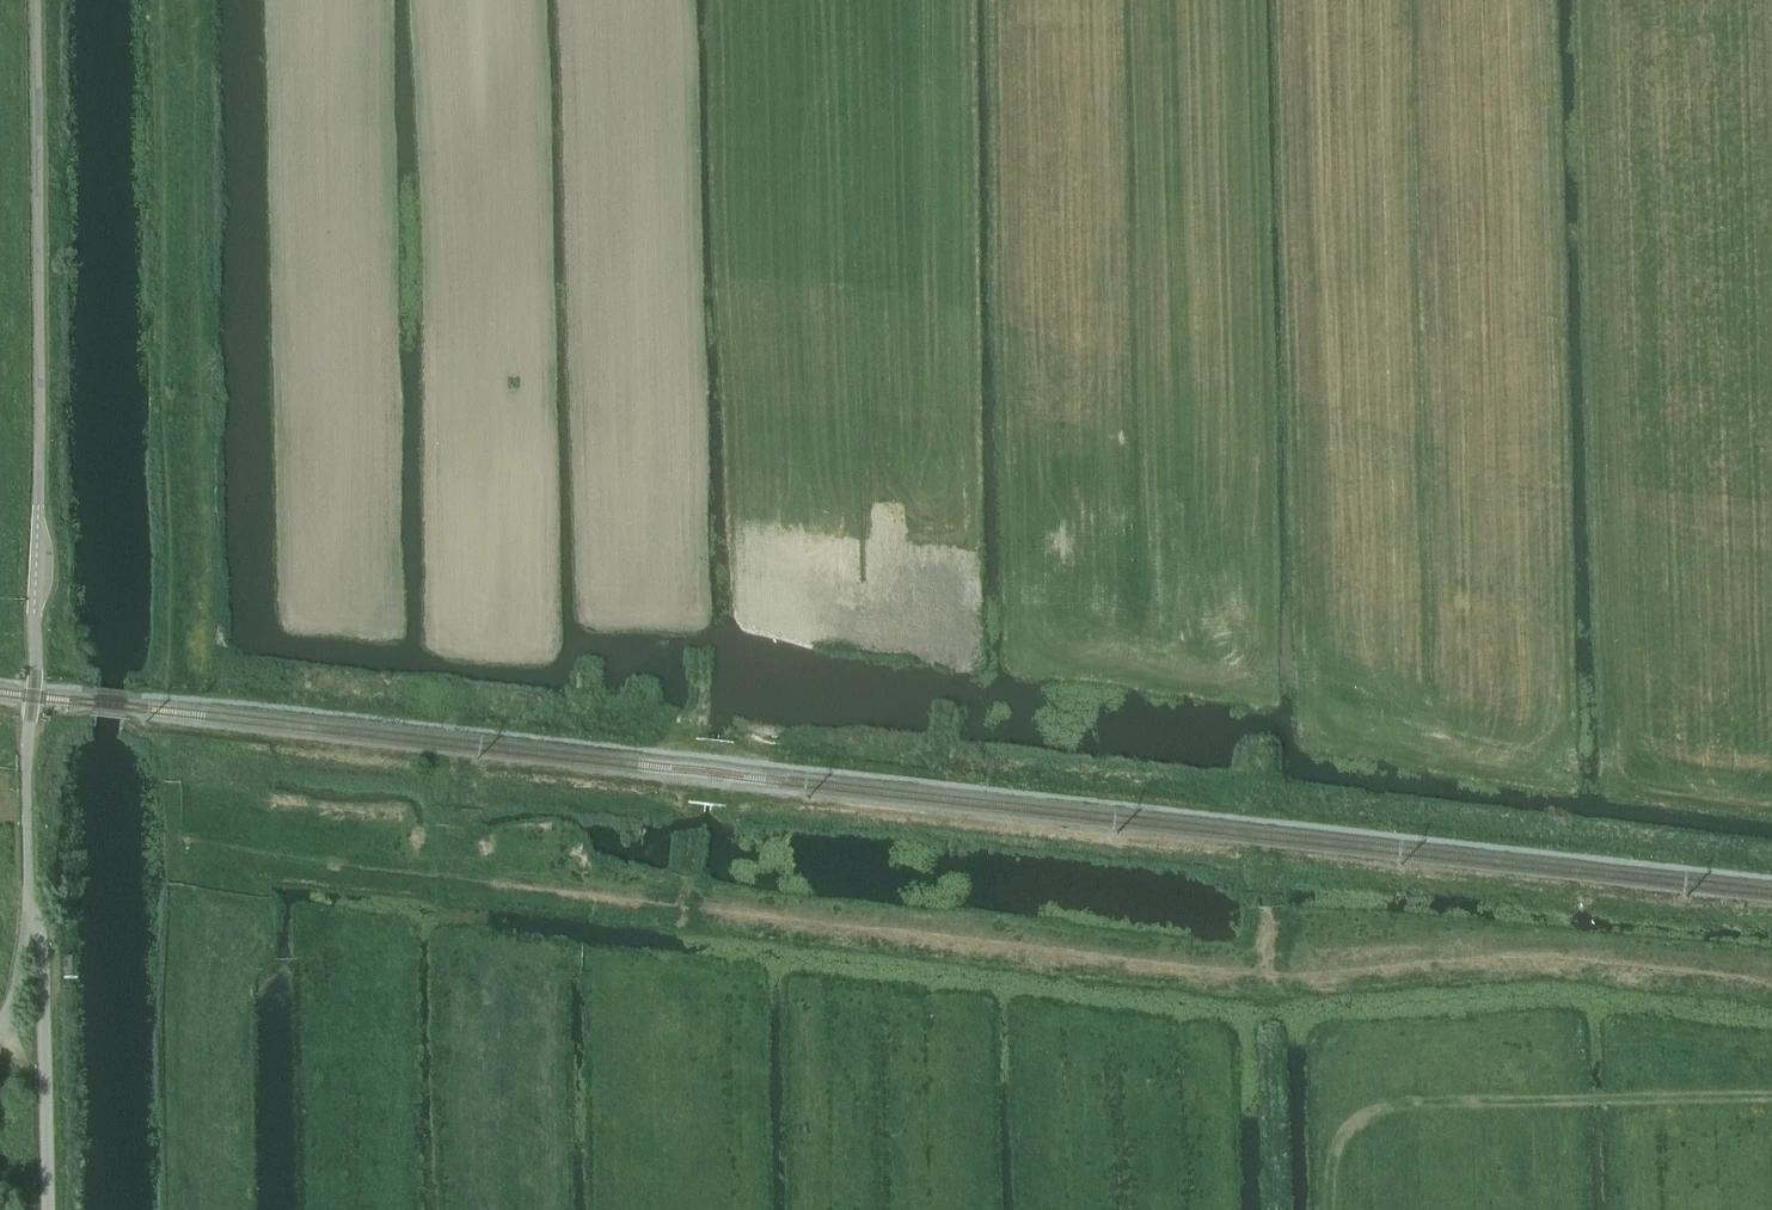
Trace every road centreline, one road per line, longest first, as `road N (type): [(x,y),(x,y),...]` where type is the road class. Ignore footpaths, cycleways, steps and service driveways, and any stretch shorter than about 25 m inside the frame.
road 1 (unclassified): [(30,907),(23,786),(34,668),(40,0)]
road 2 (track): [(1335,1209),(1340,1125),(1402,1100),(1771,1098)]

